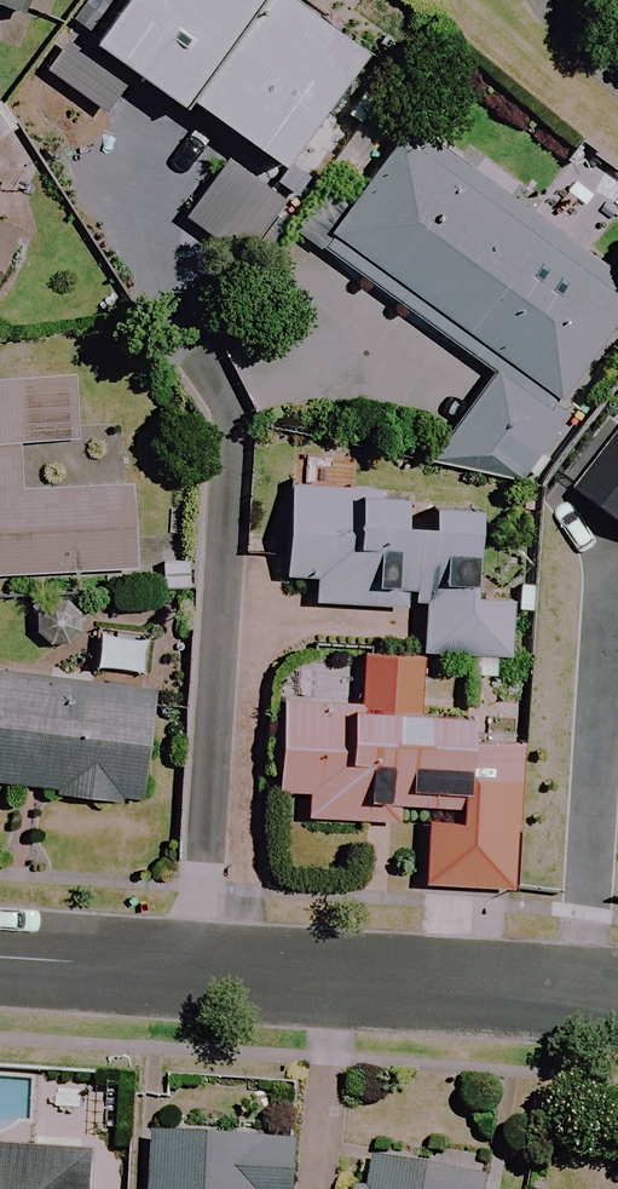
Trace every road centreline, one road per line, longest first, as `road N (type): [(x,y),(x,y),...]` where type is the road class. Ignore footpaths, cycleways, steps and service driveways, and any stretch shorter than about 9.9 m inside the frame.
road 1 (residential): [(0,960),(617,1007)]

